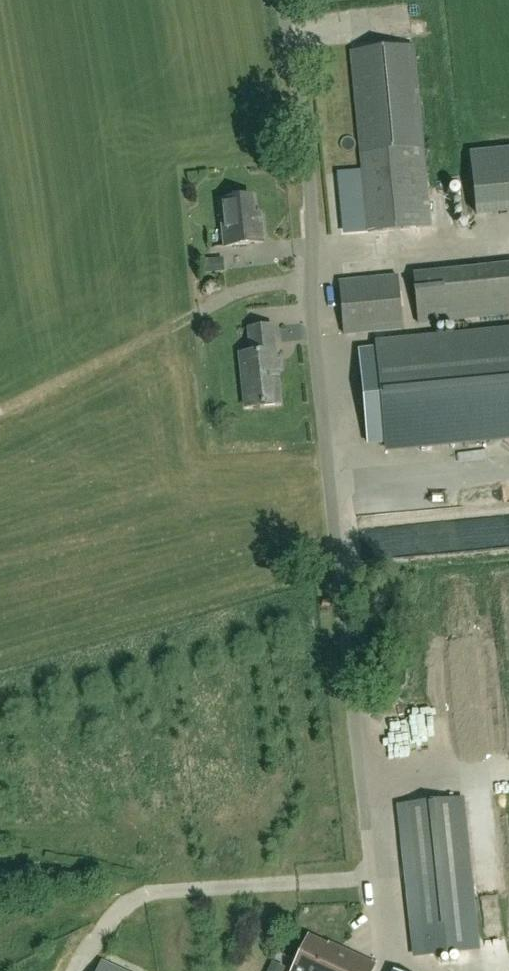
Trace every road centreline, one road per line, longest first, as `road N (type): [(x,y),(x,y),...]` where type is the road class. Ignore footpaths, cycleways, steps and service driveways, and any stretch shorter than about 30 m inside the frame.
road 1 (track): [(81,970),(117,914),(153,893),(380,874)]

